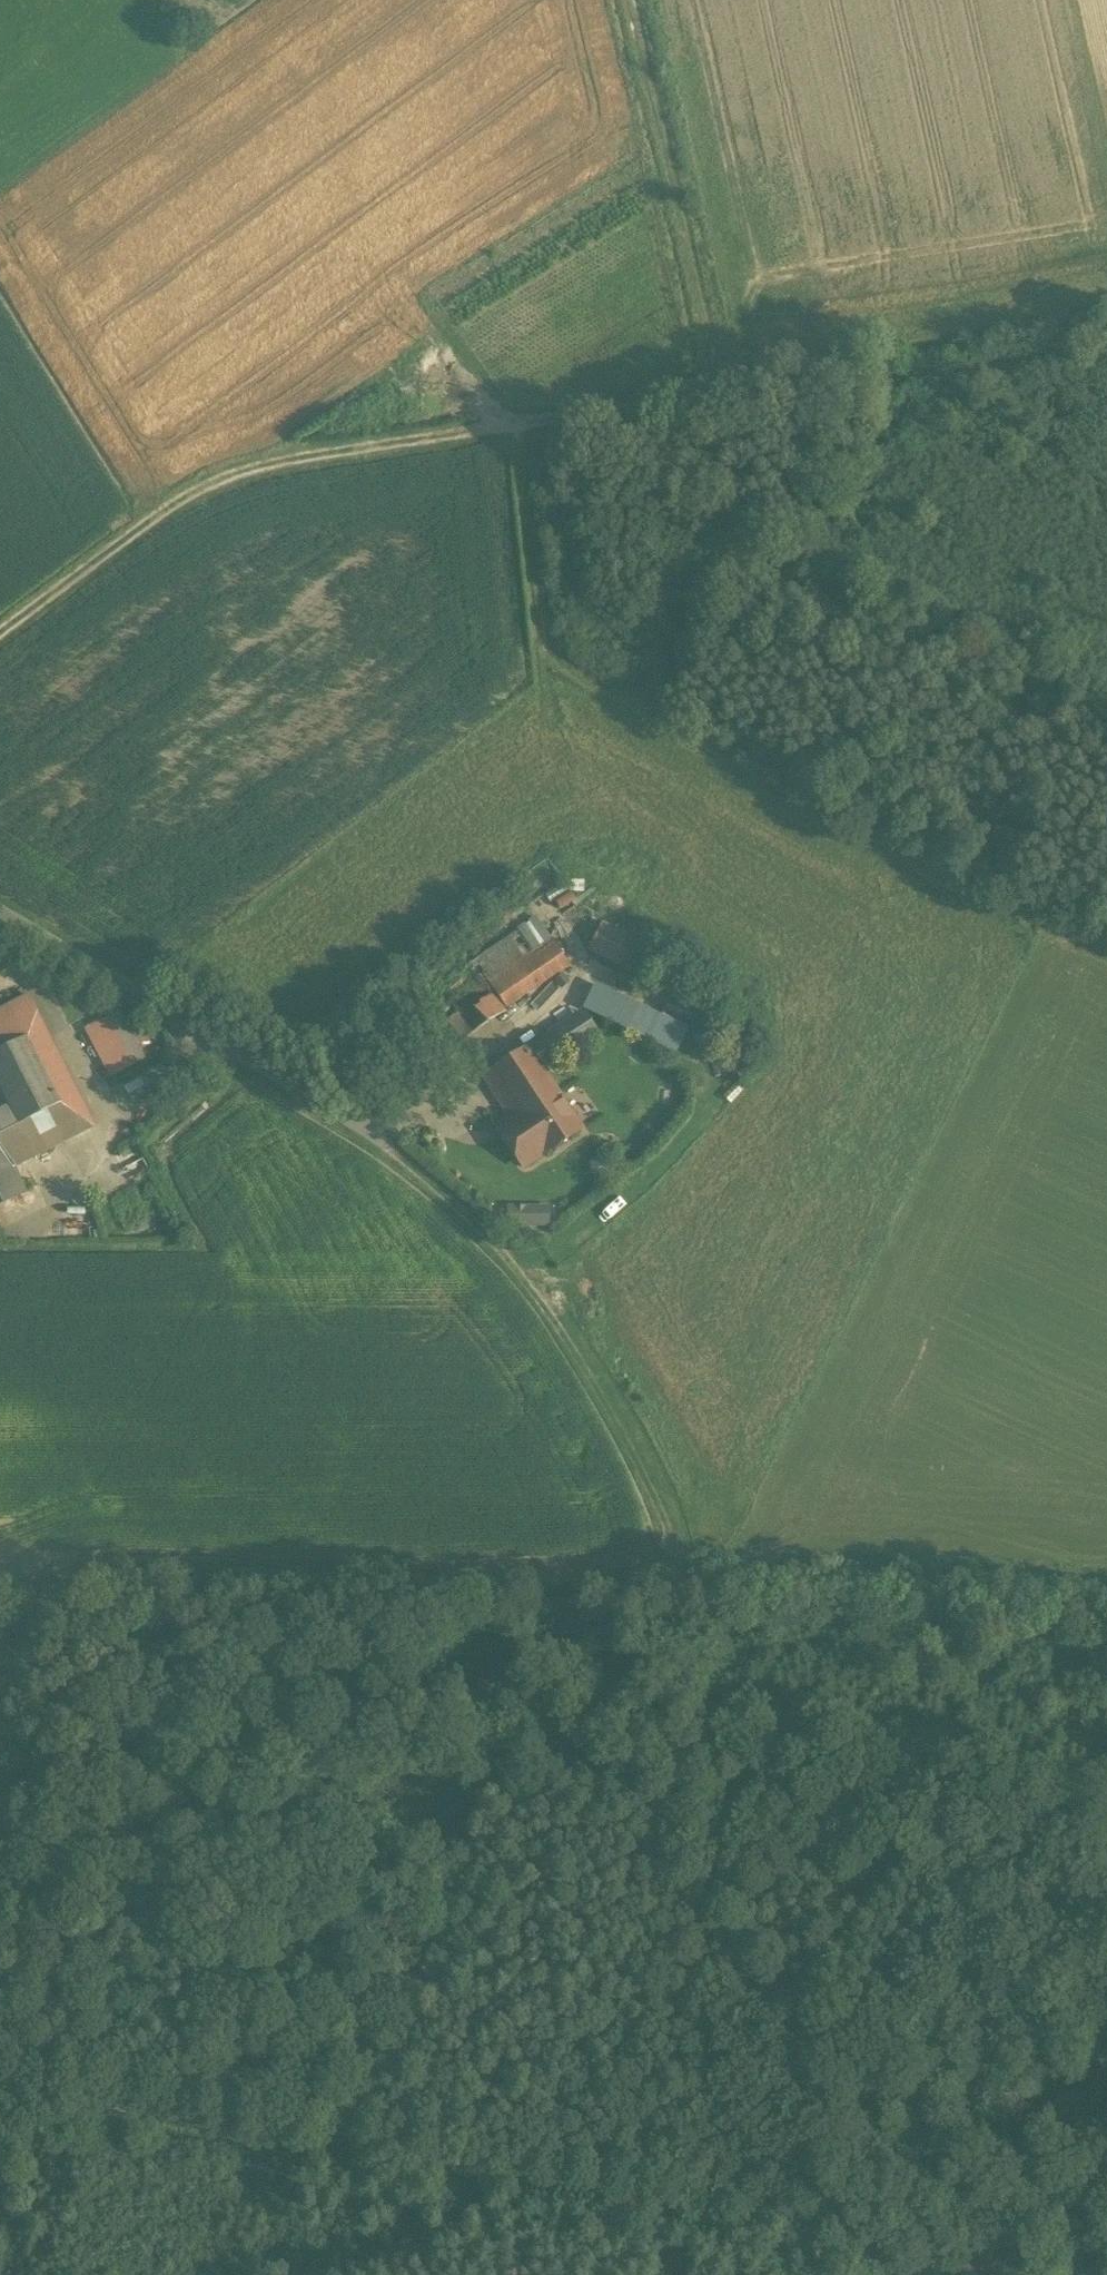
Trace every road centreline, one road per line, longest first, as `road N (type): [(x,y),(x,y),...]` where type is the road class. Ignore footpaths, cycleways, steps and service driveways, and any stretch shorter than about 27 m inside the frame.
road 1 (track): [(357,1123),(396,1148),(527,1272),(629,1436),(677,1546),(727,1857),(638,2203)]
road 2 (track): [(0,629),(210,474),(257,457),(330,442),(724,400),(1106,341)]
road 3 (track): [(1000,2274),(0,2088)]
road 4 (track): [(519,428),(543,650),(554,665),(1106,952)]
road 5 (unclassified): [(0,905),(357,1123)]
road 6 (track): [(724,400),(639,0)]

